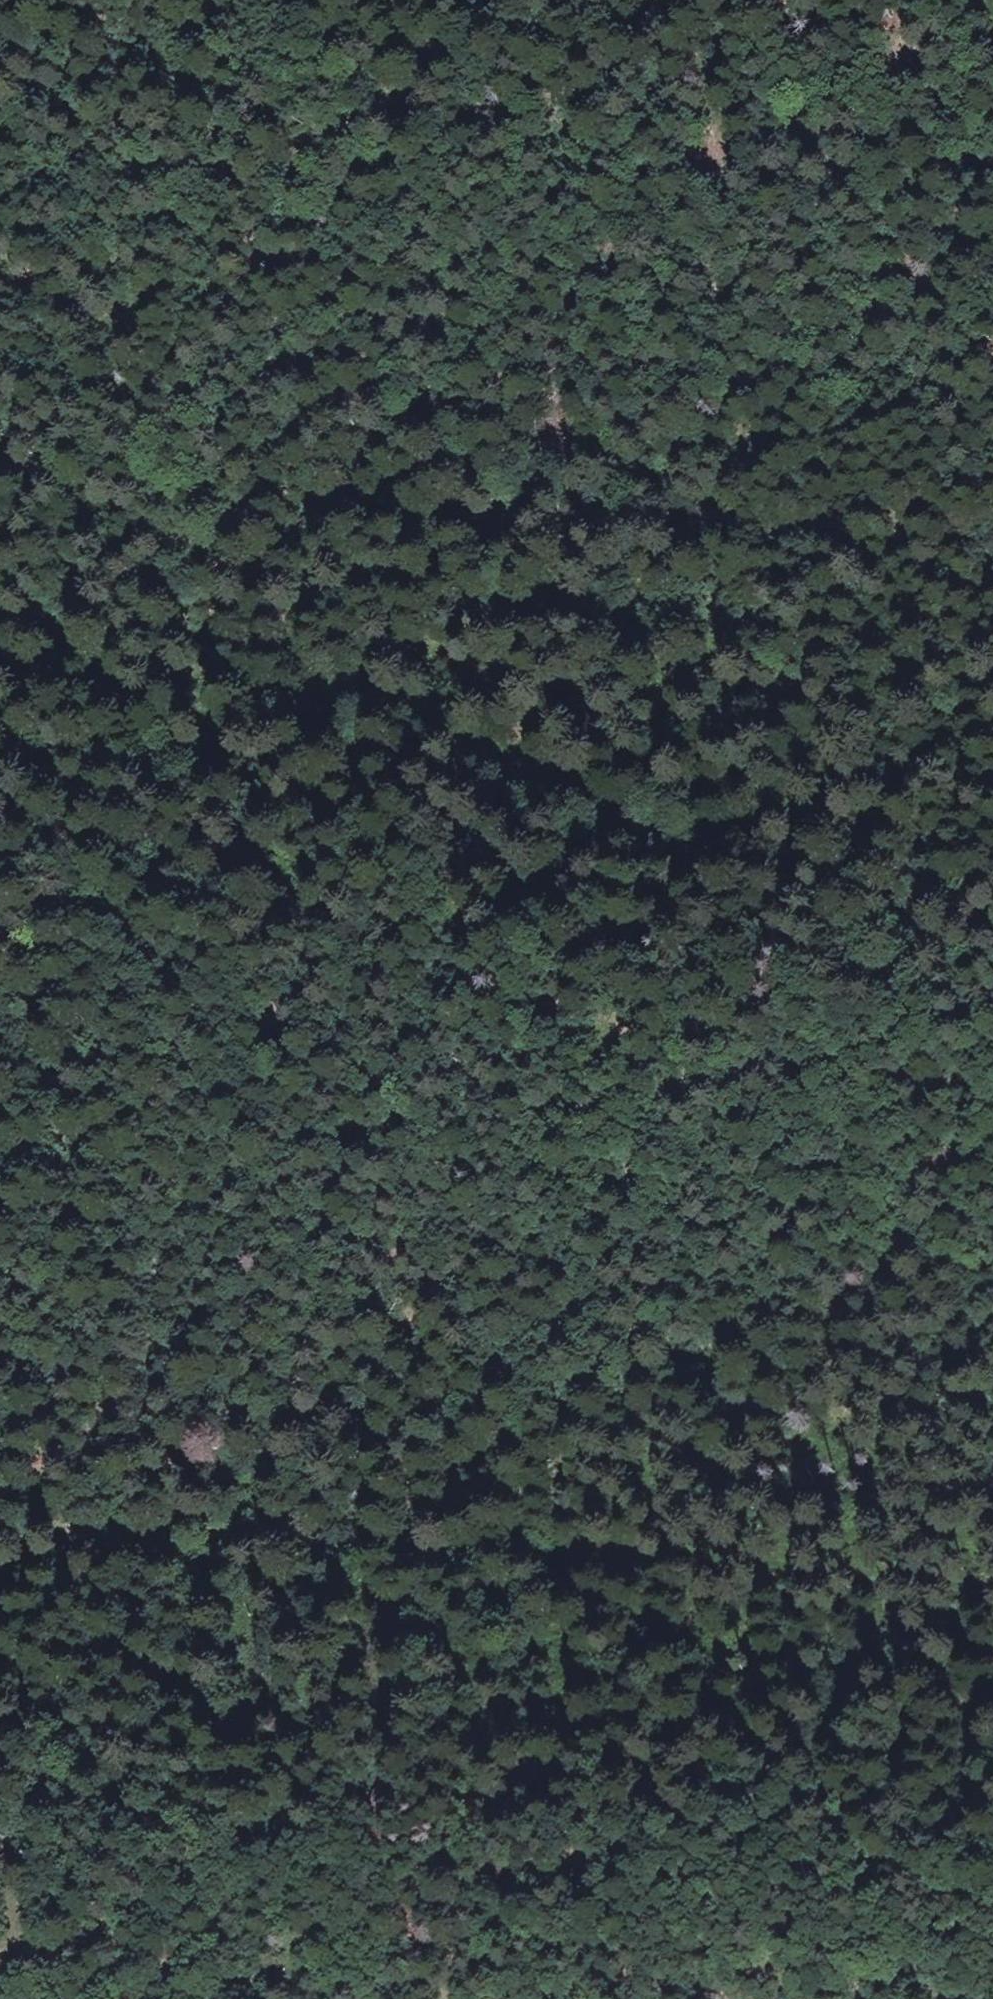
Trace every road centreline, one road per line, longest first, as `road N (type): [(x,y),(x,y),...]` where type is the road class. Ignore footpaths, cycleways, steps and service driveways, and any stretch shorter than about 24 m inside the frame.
road 1 (track): [(0,693),(185,656),(473,744),(828,768),(951,806),(992,834)]
road 2 (track): [(0,1523),(212,1514),(374,1546),(468,1590),(563,1568),(662,1530),(933,1575),(992,1566)]

